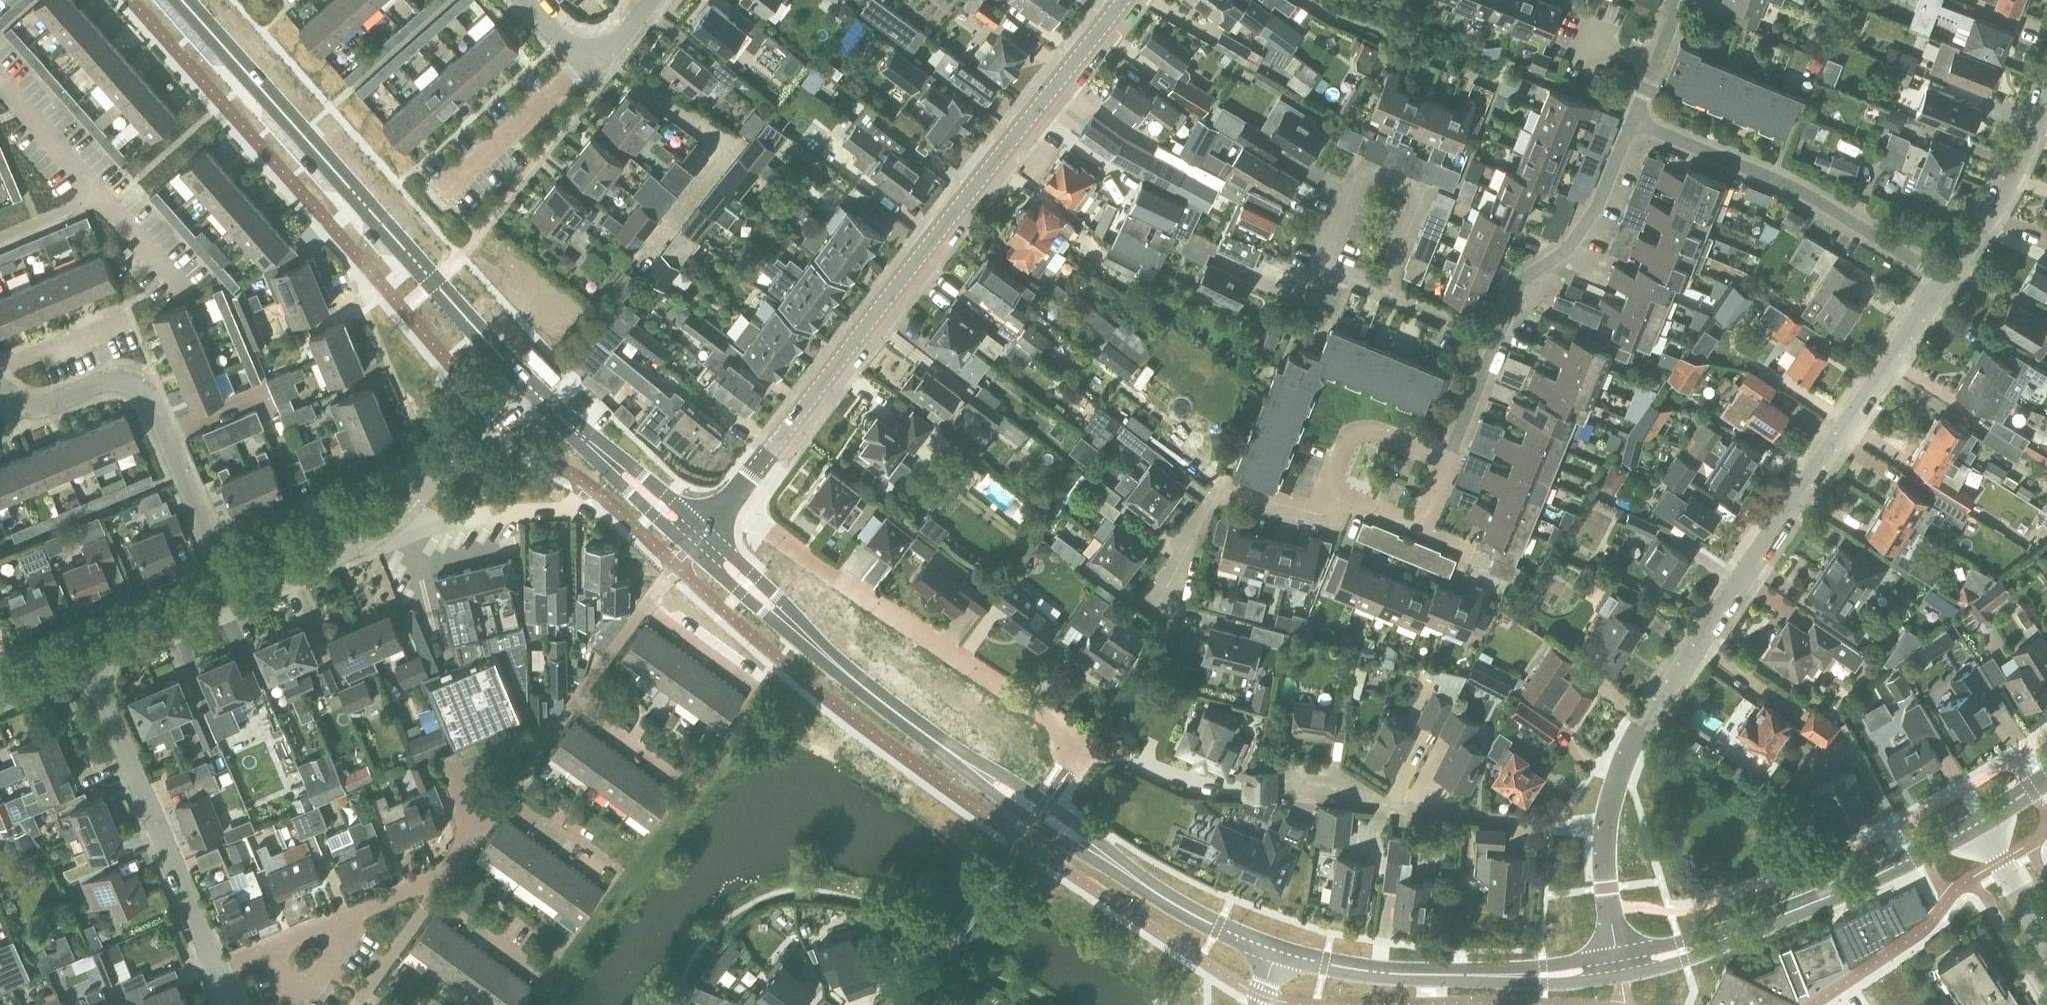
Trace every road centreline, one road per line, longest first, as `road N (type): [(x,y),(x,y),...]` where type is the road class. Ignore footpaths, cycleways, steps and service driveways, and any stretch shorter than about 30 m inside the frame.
road 1 (tertiary): [(1274,952),(1218,927),(1040,815),(822,653),(699,541)]
road 2 (residential): [(1607,831),(1632,745),(1945,284)]
road 3 (residential): [(733,501),(1125,0)]
road 4 (tertiary): [(528,387),(183,0)]
road 5 (residential): [(733,501),(1087,745)]
road 6 (tertiary): [(1980,823),(1833,897),(1620,966)]
road 7 (residential): [(235,595),(145,391),(117,380),(44,406),(6,393)]
road 8 (residential): [(235,595),(391,524),(528,387)]
road 9 (residential): [(1945,284),(1840,213),(1635,125)]
road 10 (tertiary): [(1620,966),(1393,974),(1274,952)]
road 11 (residential): [(218,973),(86,664)]
road 12 (residential): [(1607,831),(1307,791)]
road 13 (residential): [(1635,125),(1592,221),(1521,287),(1496,345)]
road 14 (residential): [(1386,293),(1333,269),(1327,257),(1360,176),(1373,170),(1414,186),(1422,200)]
road 15 (tertiary): [(699,541),(528,387)]
road 16 (residential): [(1945,284),(1996,207),(2046,95)]
road 17 (residential): [(1319,514),(1240,484),(1217,492),(1178,586)]
road 18 (residential): [(442,193),(589,61)]
road 19 (residential): [(1319,514),(1349,440),(1364,432),(1447,462)]
road 20 (residential): [(86,664),(235,595)]
road 21 (residential): [(755,686),(644,605)]
road 22 (residential): [(1620,966),(1607,831)]
road 23 (residential): [(619,869),(504,798)]
road 24 (residential): [(678,778),(571,701)]
road 25 (residential): [(539,971),(434,892)]
road 26 (residential): [(1980,823),(2046,936)]
road 27 (residential): [(363,998),(434,892)]
road 28 (residential): [(1496,345),(1447,462)]
road 29 (residential): [(1496,345),(1386,293)]
road 30 (residential): [(571,701),(644,605)]

